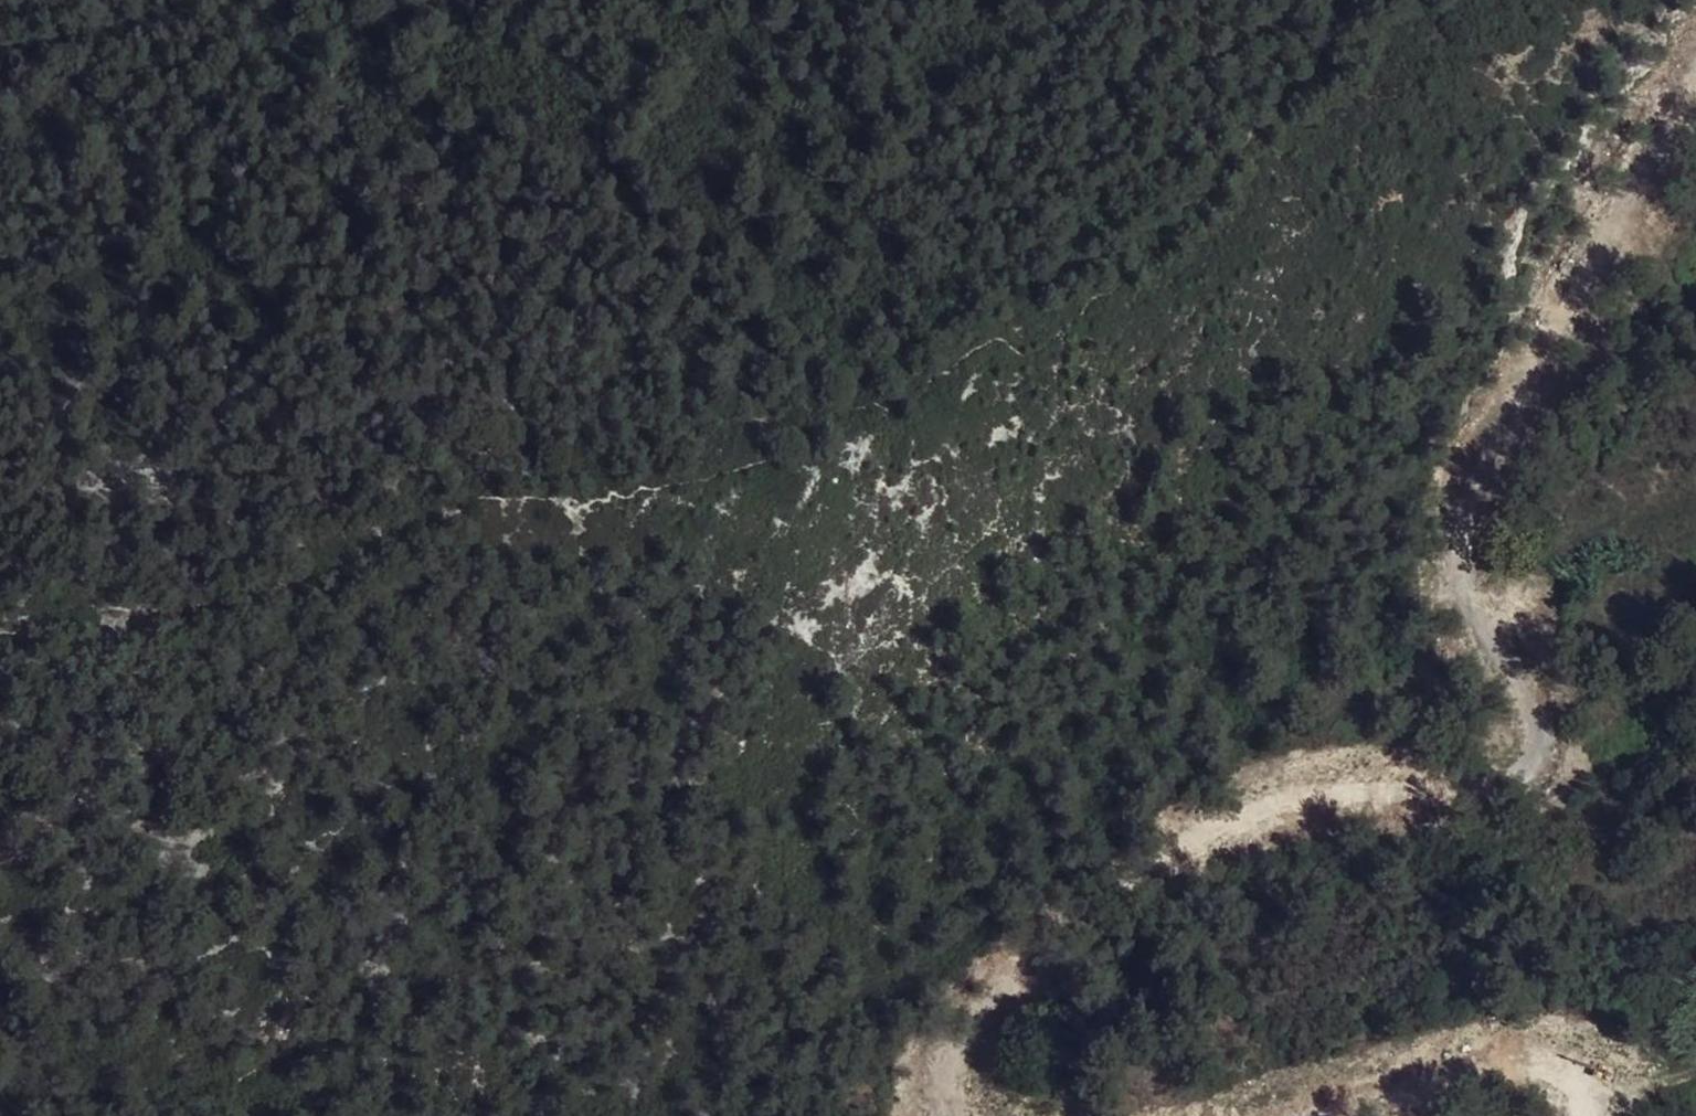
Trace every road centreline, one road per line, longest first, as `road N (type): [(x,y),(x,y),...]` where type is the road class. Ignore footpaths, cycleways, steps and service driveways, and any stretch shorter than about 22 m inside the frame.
road 1 (track): [(954,1115),(947,1078),(970,1022),(1015,977),(1092,928),(1165,853),(1317,794),(1517,780),(1538,747),(1528,702),(1460,565),(1470,500),(1568,309),(1695,90)]
road 2 (track): [(1591,1115),(1590,1098),(1567,1077),(1445,1083),(1333,1115)]

